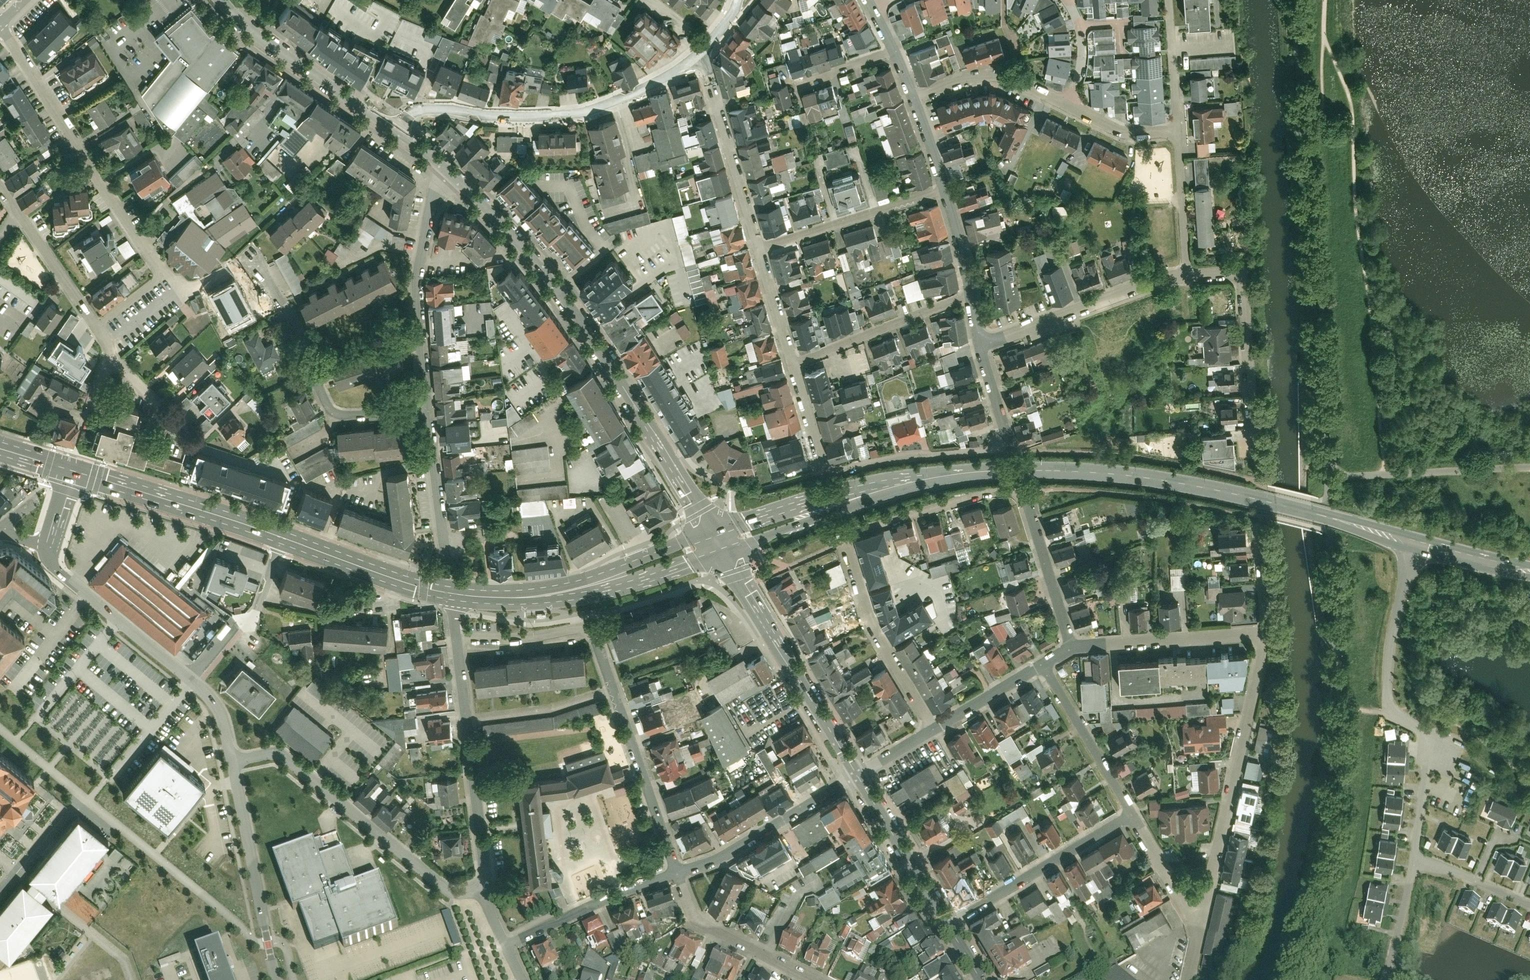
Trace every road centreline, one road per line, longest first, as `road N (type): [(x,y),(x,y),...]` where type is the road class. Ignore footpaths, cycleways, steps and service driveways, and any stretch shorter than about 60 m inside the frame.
road 1 (tertiary): [(1415,541),(1164,479),(1039,469),(976,470),(882,488),(719,542)]
road 2 (residential): [(1073,647),(1025,491),(987,494),(851,532),(846,543),(867,616),(934,729)]
road 3 (tertiary): [(438,159),(505,226),(578,317),(719,542)]
road 4 (tertiary): [(453,594),(71,470)]
road 5 (residential): [(458,638),(596,635),(677,874)]
road 6 (residential): [(0,28),(166,275),(96,326)]
road 7 (residential): [(702,50),(654,83),(575,113),(413,109),(378,118)]
road 8 (residential): [(1415,541),(1388,695),(1429,743),(1414,858)]
road 9 (residential): [(484,892),(452,892),(278,753),(233,762)]
road 10 (residential): [(1202,928),(1263,636)]
road 11 (residential): [(233,762),(212,699),(59,571),(53,548)]
road 12 (tertiary): [(719,542),(580,591),(453,594)]
road 13 (tertiary): [(858,775),(719,542)]
road 14 (residential): [(425,411),(336,412),(291,317),(254,265)]
road 15 (residential): [(458,638),(484,892)]
road 16 (residential): [(438,159),(412,285),(425,411)]
road 17 (residential): [(1190,276),(1245,273),(1258,441)]
road 18 (residential): [(278,979),(233,762)]
road 19 (residential): [(982,343),(1190,276)]
road 20 (residential): [(948,923),(1134,815)]
road 21 (residential): [(858,775),(723,856),(677,874)]
road 22 (residential): [(702,50),(759,248)]
road 23 (tertiary): [(221,0),(378,118)]
road 24 (residential): [(1263,636),(1073,647)]
road 25 (residential): [(792,364),(969,295)]
road 26 (residential): [(759,248),(940,192)]
road 27 (residential): [(677,874),(508,946)]
road 28 (residential): [(677,874),(697,920),(816,979)]
road 29 (residential): [(1044,663),(1134,815)]
road 30 (tertiary): [(948,923),(858,775)]
road 31 (residential): [(0,182),(96,326)]
road 32 (residential): [(911,96),(994,75),(1067,104)]
road 33 (residential): [(1178,129),(1190,276)]
road 34 (residential): [(1134,815),(1202,928)]
road 35 (residential): [(1170,0),(1178,129)]
road 36 (residential): [(1044,663),(934,729)]
road 37 (residential): [(425,411),(441,536)]
road 38 (residential): [(1414,858),(1385,979)]
road 39 (residential): [(1414,858),(1529,904)]
road 40 (residential): [(1263,636),(1252,513)]
road 41 (residential): [(759,248),(792,364)]

